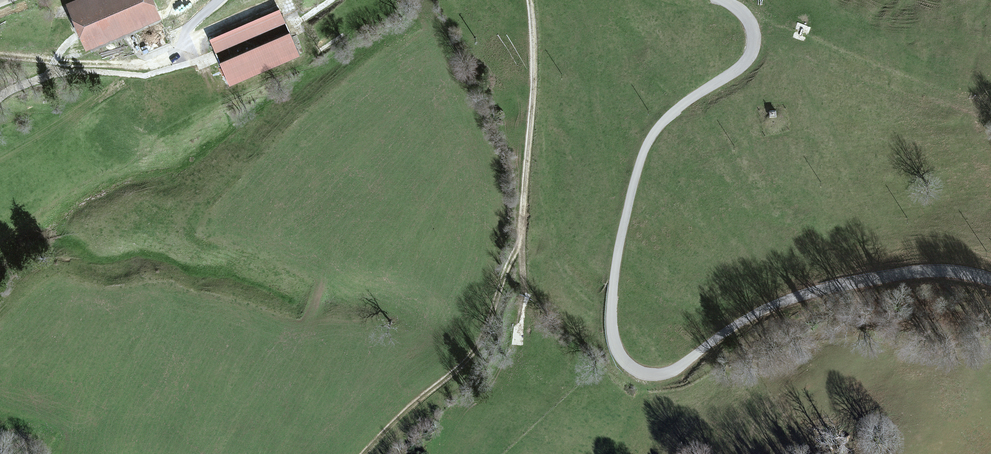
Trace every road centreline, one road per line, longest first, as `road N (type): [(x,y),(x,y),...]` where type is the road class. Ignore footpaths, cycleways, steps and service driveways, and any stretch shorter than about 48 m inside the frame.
road 1 (unclassified): [(723,0),(747,16),(754,44),(740,66),(668,116),(645,150),(612,294),(613,337),(626,363),(643,373),(668,373),(746,319),(814,292),(928,272),(990,280)]
road 2 (track): [(530,0),(535,27),(519,242),(524,300)]
road 3 (track): [(363,453),(476,349),(519,242)]
road 4 (track): [(0,52),(112,65),(161,61)]

